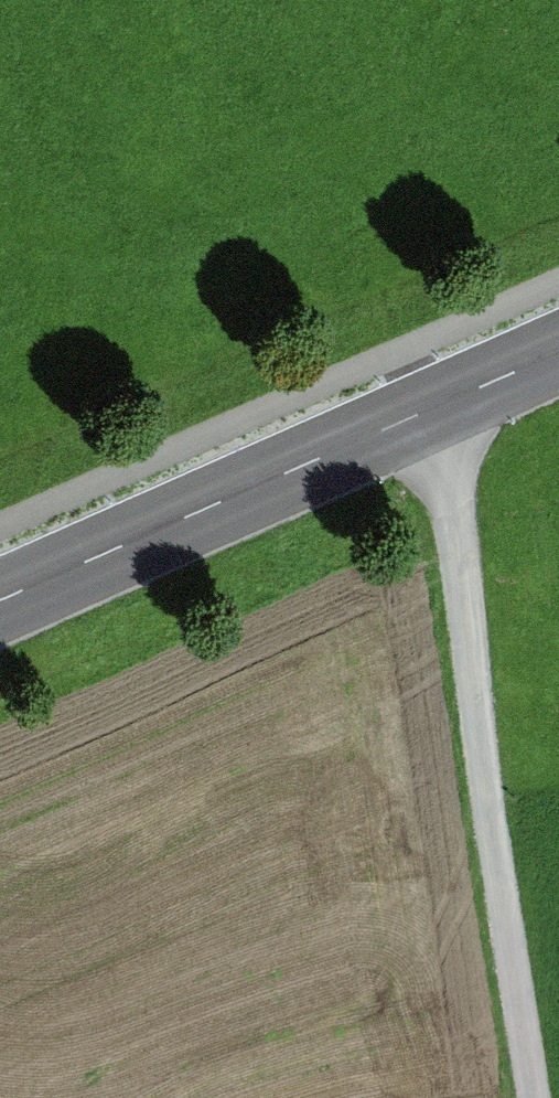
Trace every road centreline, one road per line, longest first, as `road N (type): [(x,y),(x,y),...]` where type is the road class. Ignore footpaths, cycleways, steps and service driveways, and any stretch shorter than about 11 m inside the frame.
road 1 (track): [(536,1097),(486,799),(447,449),(428,410)]
road 2 (primary): [(558,351),(0,600)]

